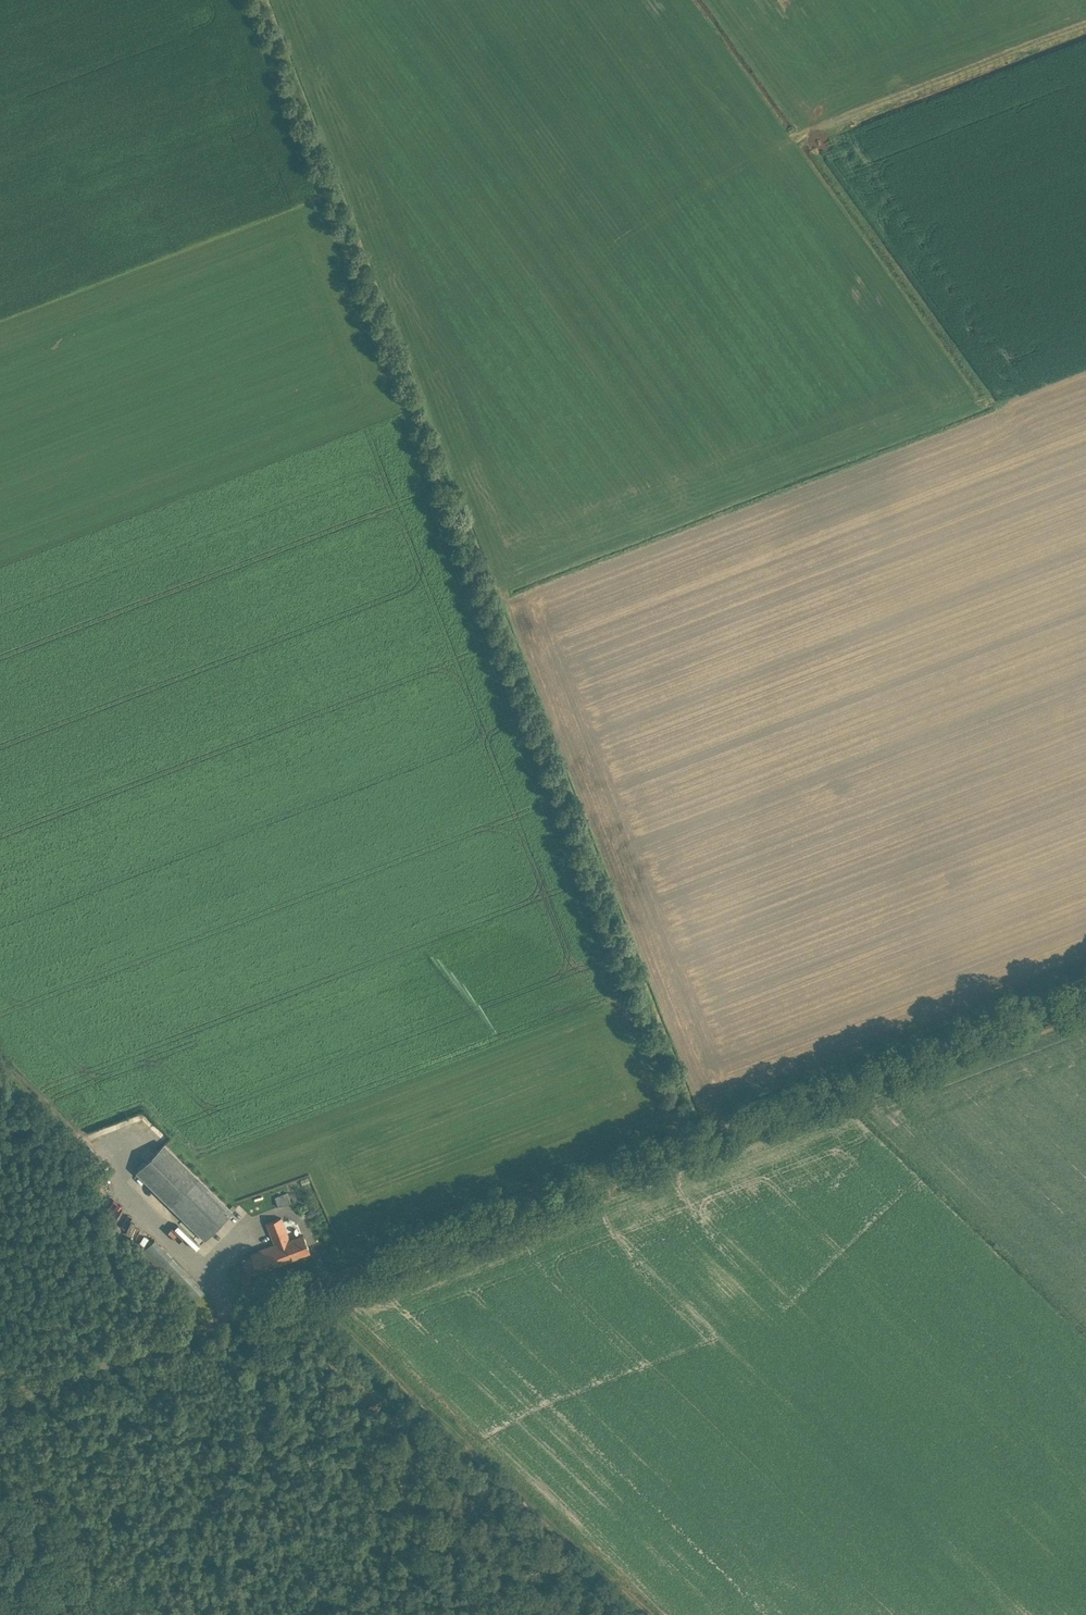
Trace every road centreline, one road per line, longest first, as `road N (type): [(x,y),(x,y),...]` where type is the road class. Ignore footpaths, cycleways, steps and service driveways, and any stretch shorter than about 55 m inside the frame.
road 1 (unclassified): [(0,1395),(1085,991)]
road 2 (track): [(639,1614),(305,1288)]
road 3 (track): [(251,1307),(0,1060)]
road 4 (track): [(1085,23),(807,138)]

